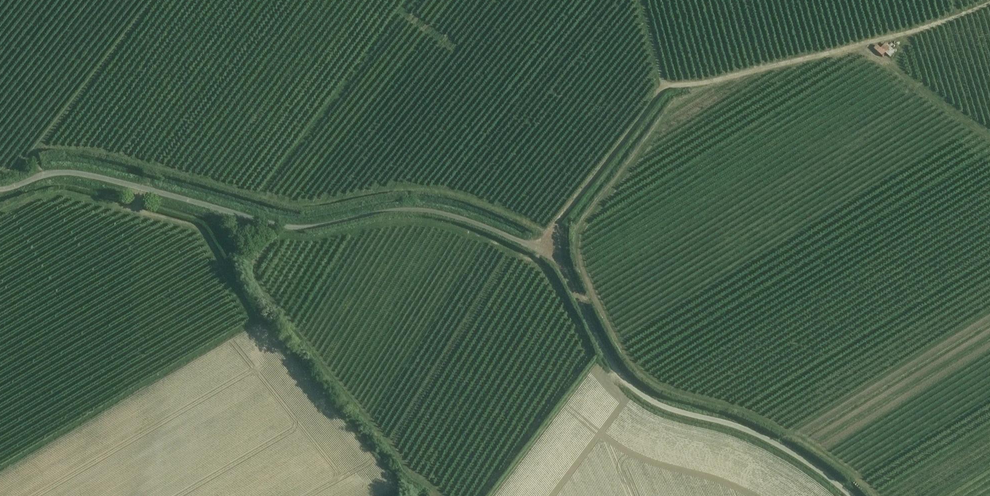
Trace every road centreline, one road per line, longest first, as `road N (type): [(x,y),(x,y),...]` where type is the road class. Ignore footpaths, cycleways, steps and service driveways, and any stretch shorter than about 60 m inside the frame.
road 1 (unclassified): [(853,495),(737,427),(653,401),(623,377),(564,269),(496,233),(411,212),(301,231),(68,174),(0,190)]
road 2 (track): [(989,4),(660,94),(546,252)]

